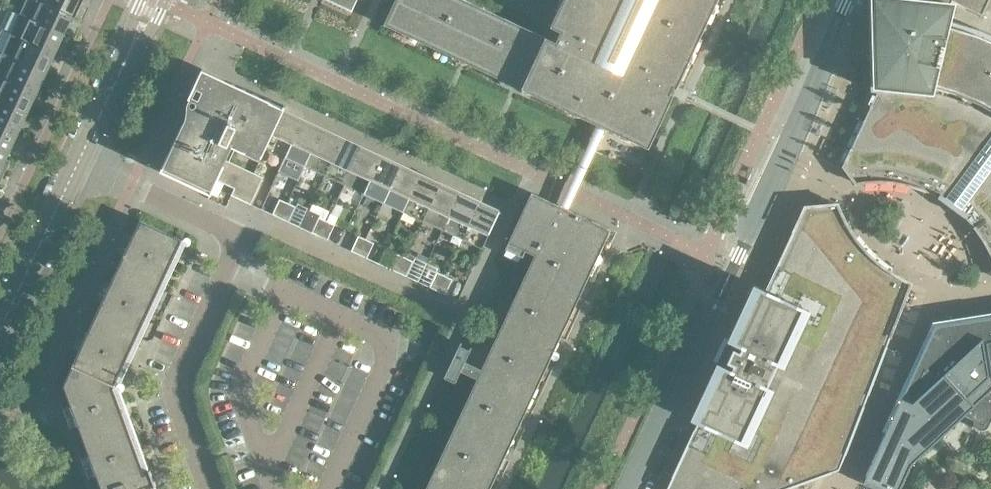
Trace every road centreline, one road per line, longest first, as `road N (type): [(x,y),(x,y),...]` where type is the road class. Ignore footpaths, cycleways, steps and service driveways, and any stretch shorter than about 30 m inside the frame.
road 1 (residential): [(209,488),(179,400),(179,358),(247,220)]
road 2 (unclassified): [(630,488),(724,284)]
road 3 (residential): [(445,307),(247,220)]
road 4 (tertiary): [(0,328),(83,150)]
road 5 (unclassified): [(247,220),(83,150)]
road 6 (tertiary): [(83,150),(155,0)]

